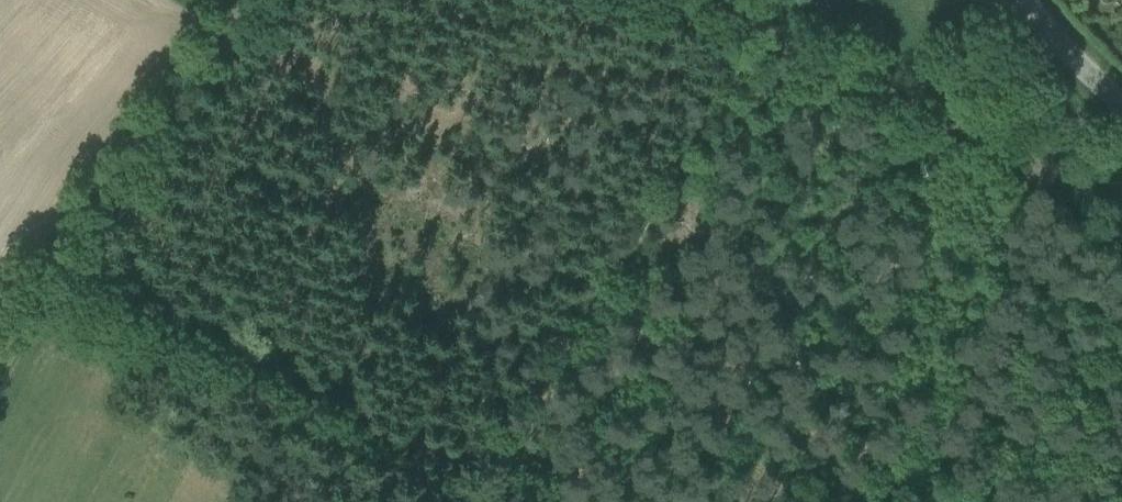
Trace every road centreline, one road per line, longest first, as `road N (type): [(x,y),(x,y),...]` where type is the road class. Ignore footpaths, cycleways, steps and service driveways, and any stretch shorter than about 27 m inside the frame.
road 1 (track): [(689,0),(745,16),(967,159),(1073,171),(1121,155)]
road 2 (track): [(0,372),(245,0)]

